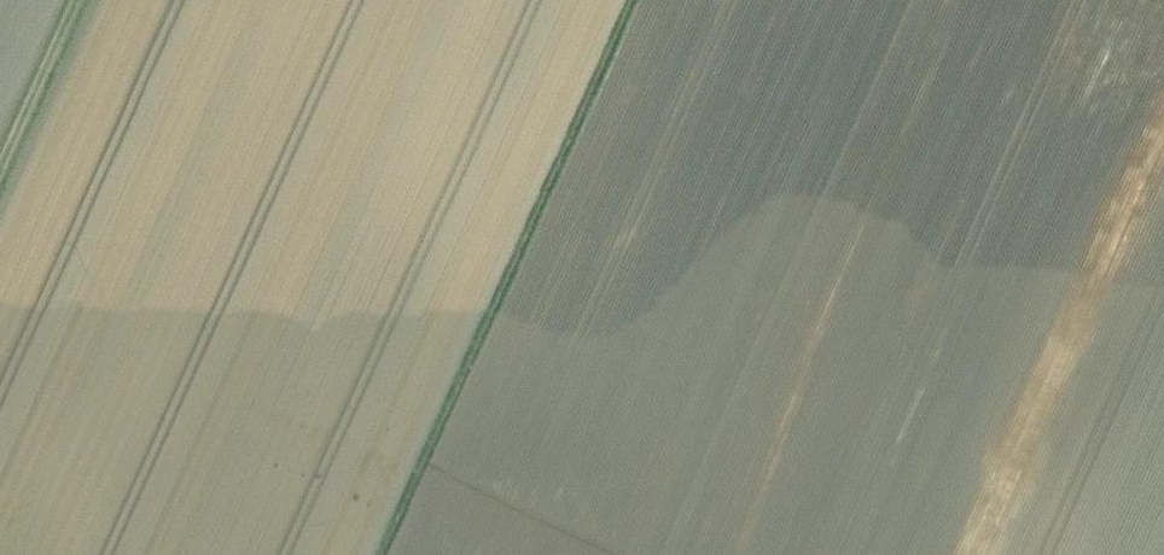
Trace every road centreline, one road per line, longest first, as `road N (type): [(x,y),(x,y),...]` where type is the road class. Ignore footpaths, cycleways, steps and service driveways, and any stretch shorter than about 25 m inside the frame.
road 1 (track): [(66,0),(0,147)]

